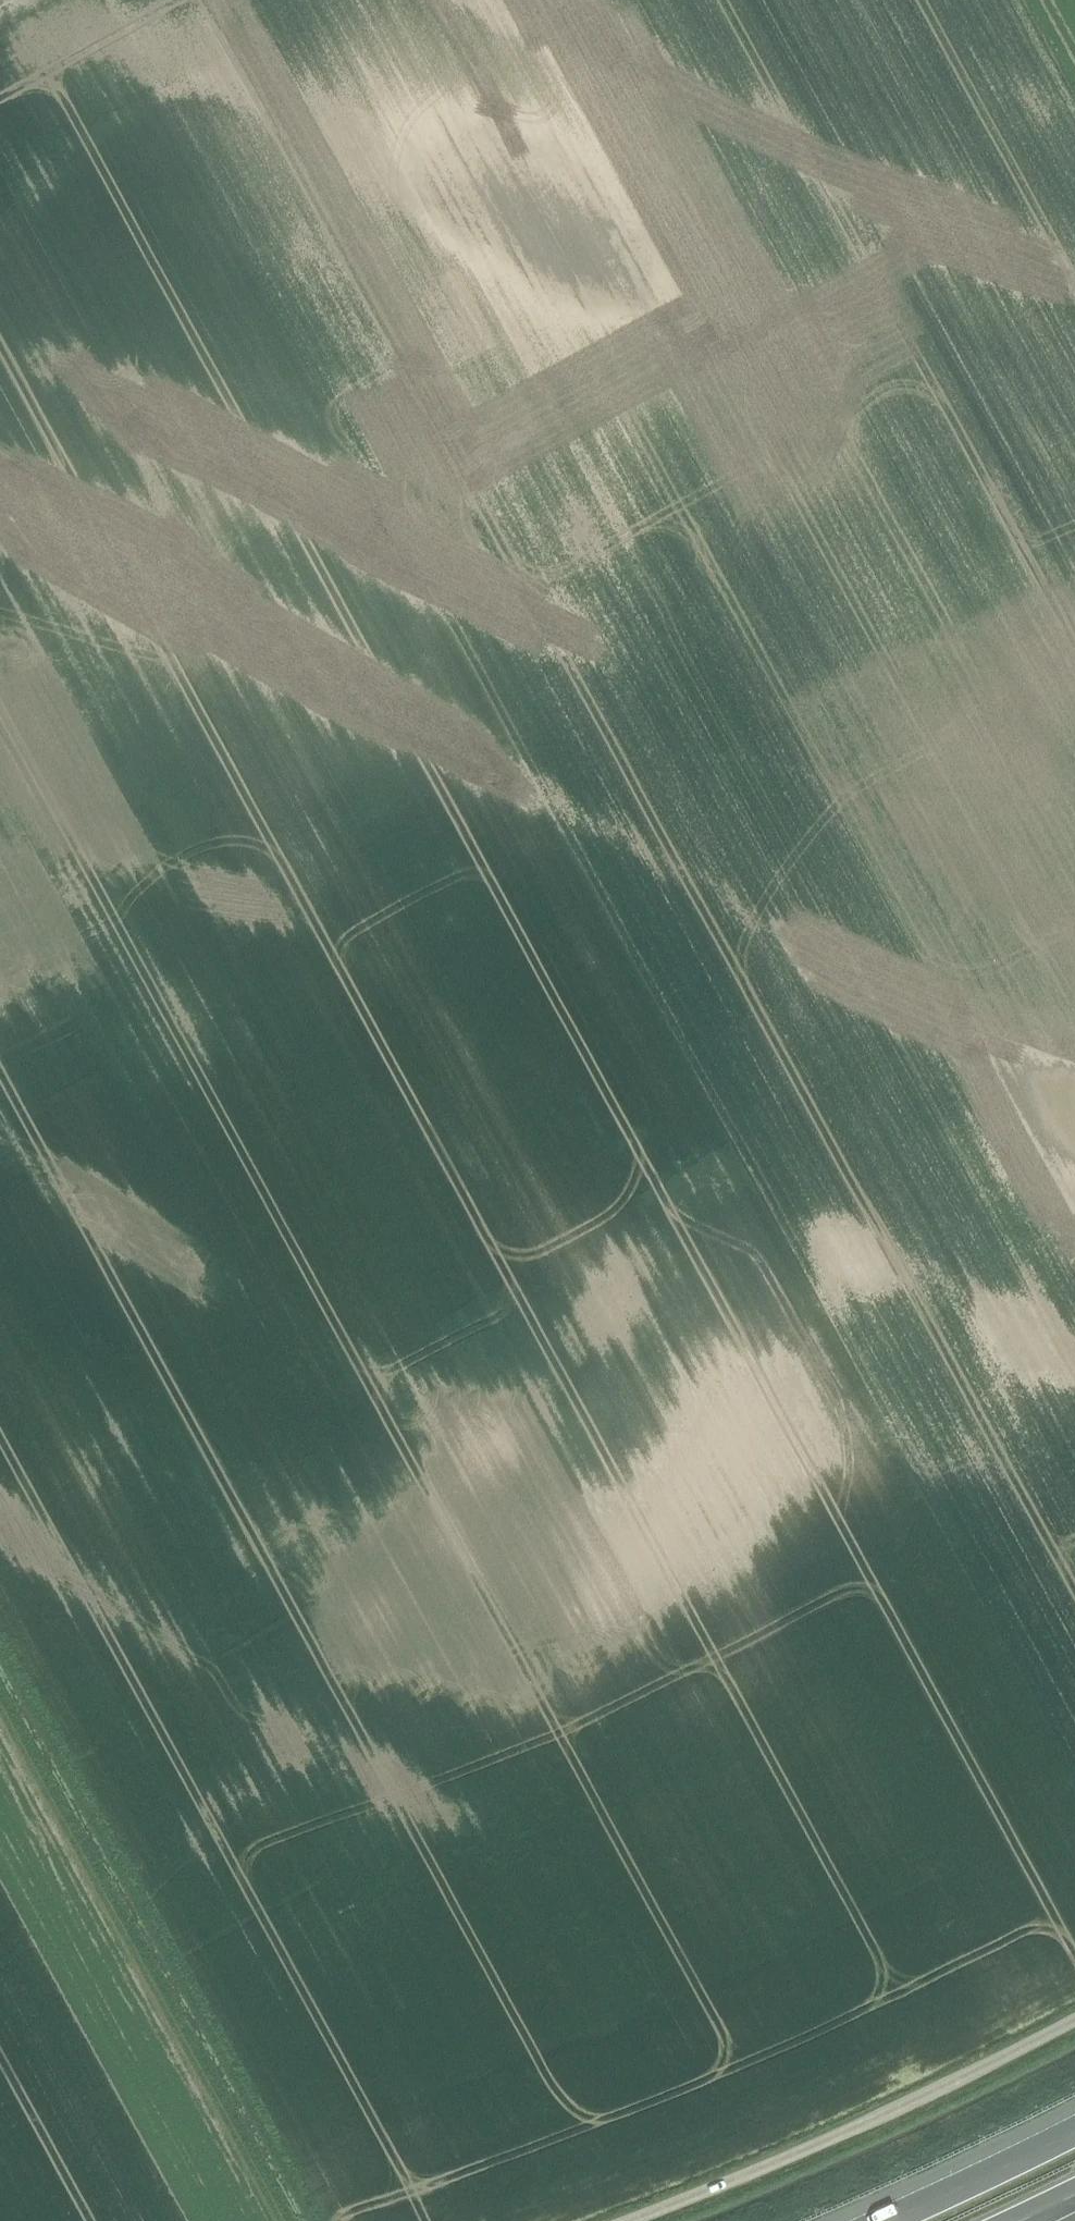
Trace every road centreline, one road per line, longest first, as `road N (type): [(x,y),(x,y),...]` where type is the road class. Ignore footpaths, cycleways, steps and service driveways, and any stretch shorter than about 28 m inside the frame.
road 1 (unclassified): [(628,2220),(864,2121),(1074,2018)]
road 2 (motorway): [(1074,2131),(879,2220)]

